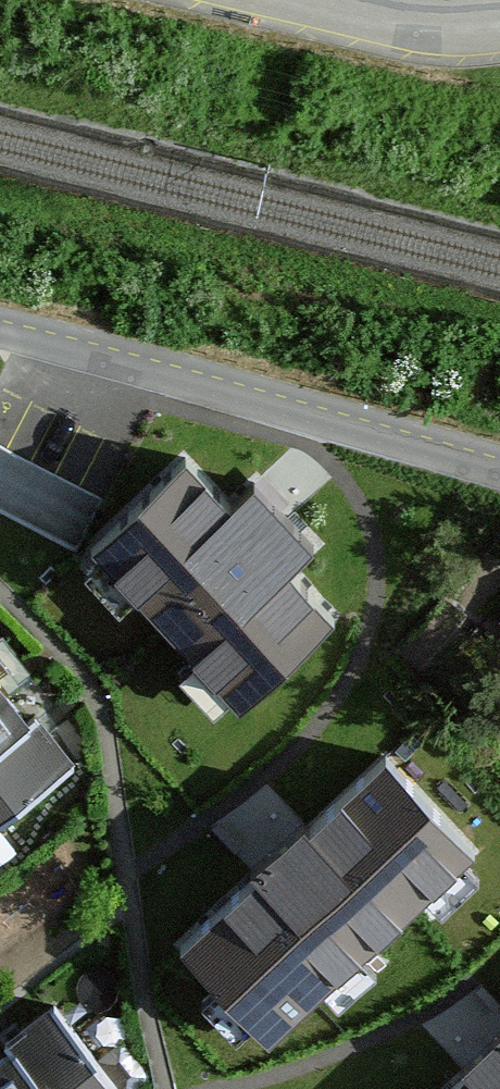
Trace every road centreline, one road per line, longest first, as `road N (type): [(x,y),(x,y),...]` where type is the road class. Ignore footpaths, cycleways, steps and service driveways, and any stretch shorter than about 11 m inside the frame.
road 1 (residential): [(0,336),(499,472)]
road 2 (residential): [(282,0),(428,31),(499,29)]

